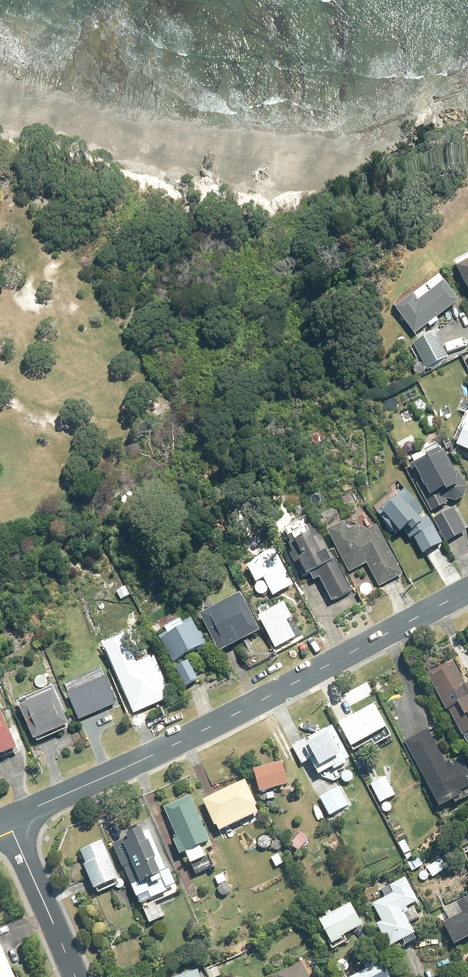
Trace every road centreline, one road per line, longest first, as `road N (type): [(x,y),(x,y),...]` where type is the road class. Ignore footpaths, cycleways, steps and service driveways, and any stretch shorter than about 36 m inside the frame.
road 1 (secondary): [(8,819),(211,727),(467,591)]
road 2 (residential): [(8,819),(76,976)]

